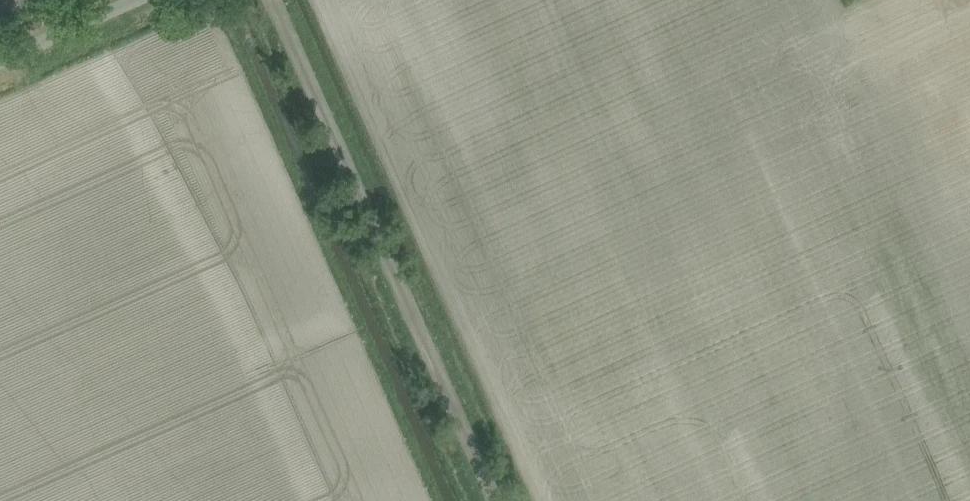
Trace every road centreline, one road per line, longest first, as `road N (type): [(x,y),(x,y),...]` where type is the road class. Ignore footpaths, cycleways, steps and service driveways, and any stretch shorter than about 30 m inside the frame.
road 1 (track): [(496,500),(272,0)]
road 2 (unclassified): [(0,60),(133,0)]

